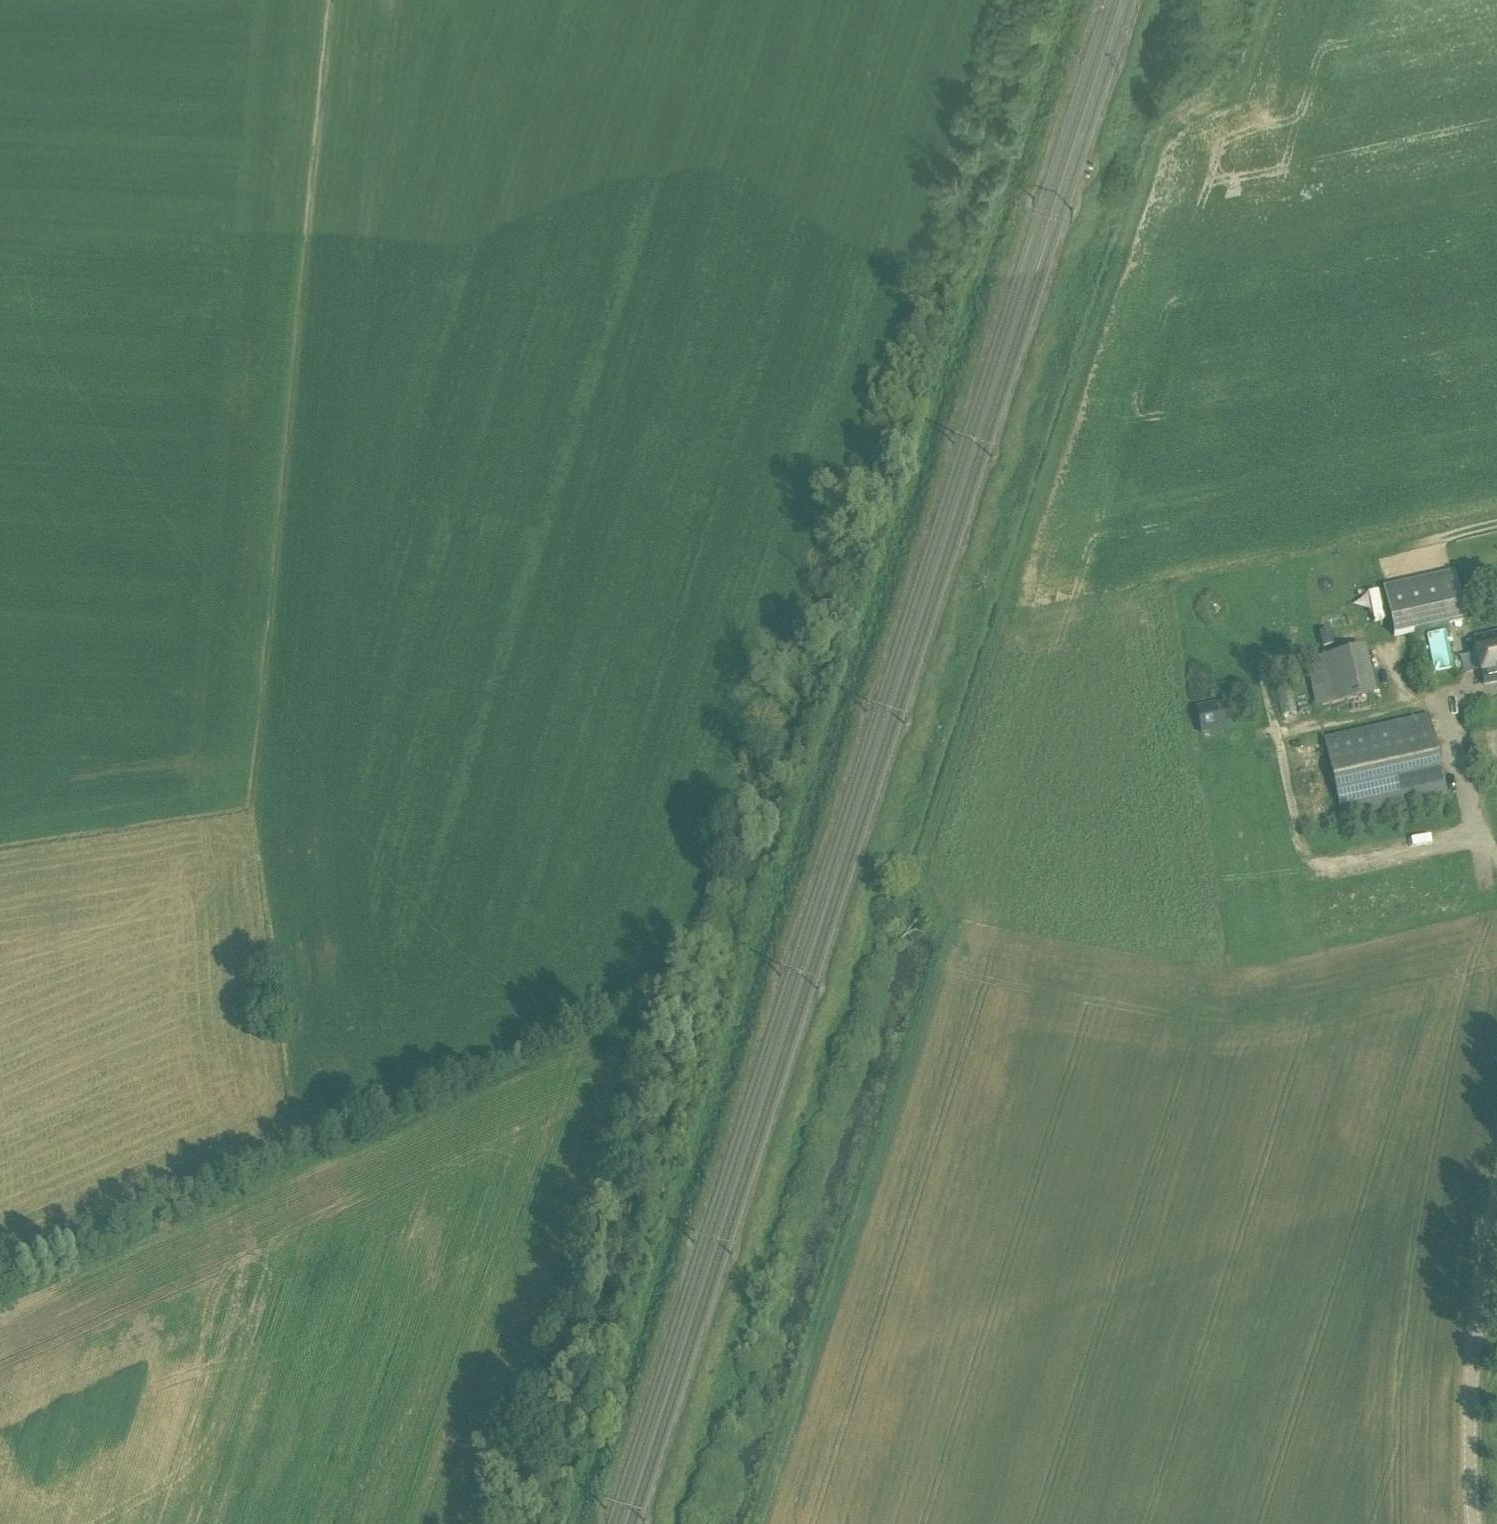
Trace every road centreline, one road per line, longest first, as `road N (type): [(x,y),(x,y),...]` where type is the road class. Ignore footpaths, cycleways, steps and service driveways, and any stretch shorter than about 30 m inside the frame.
road 1 (unclassified): [(1475,1523),(1474,1369),(1496,1207)]

